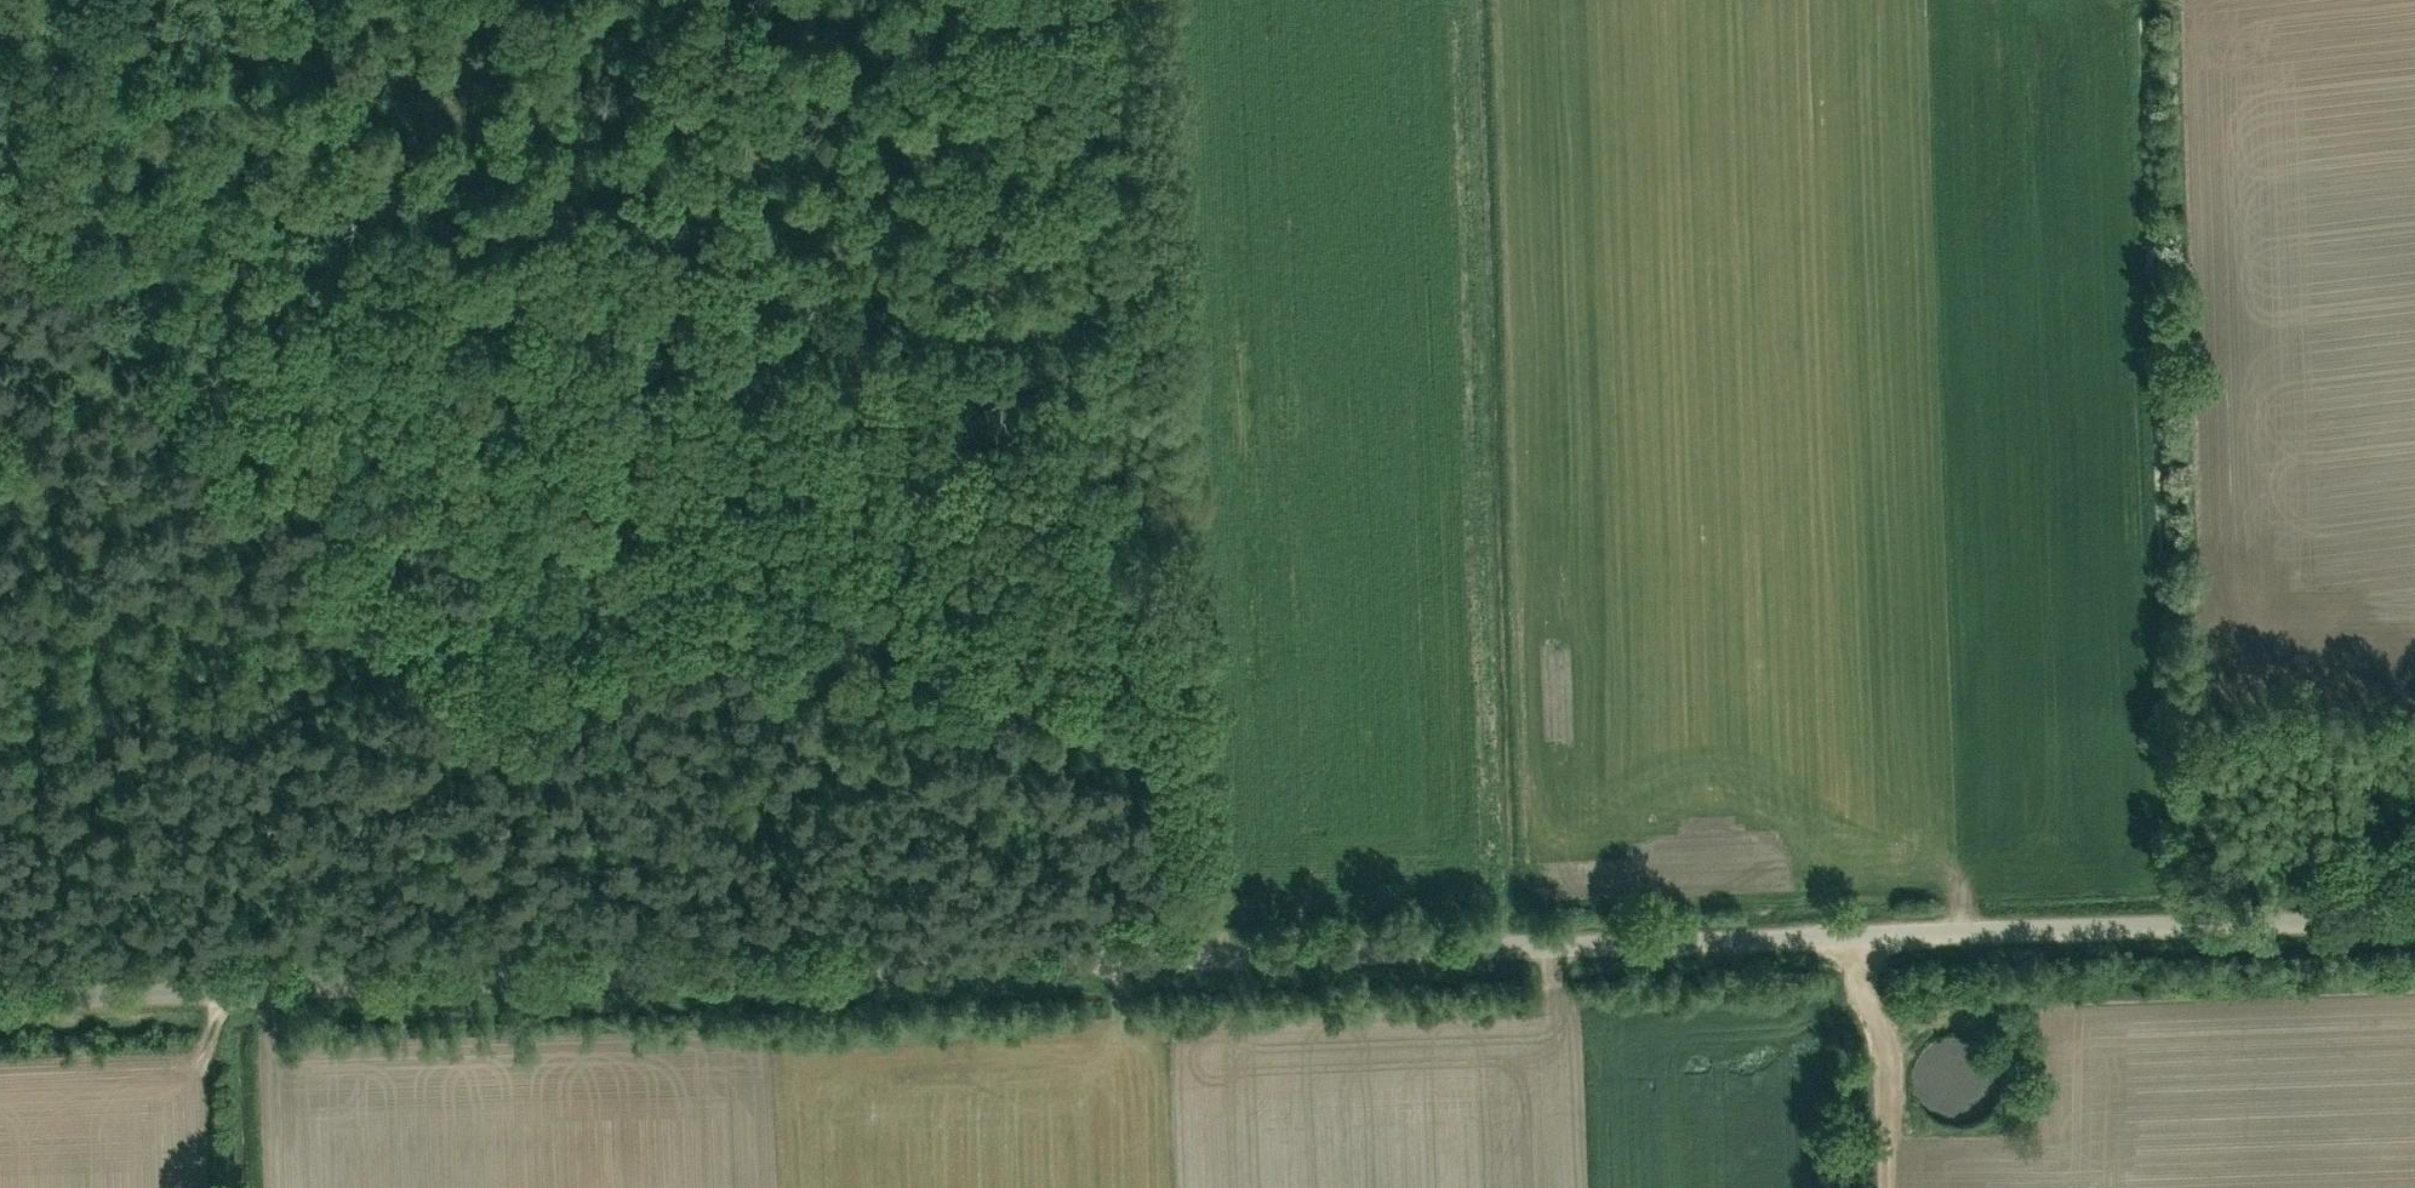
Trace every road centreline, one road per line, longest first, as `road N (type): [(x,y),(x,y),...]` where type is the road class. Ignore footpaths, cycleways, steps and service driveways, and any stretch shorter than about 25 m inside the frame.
road 1 (residential): [(0,997),(2414,916)]

